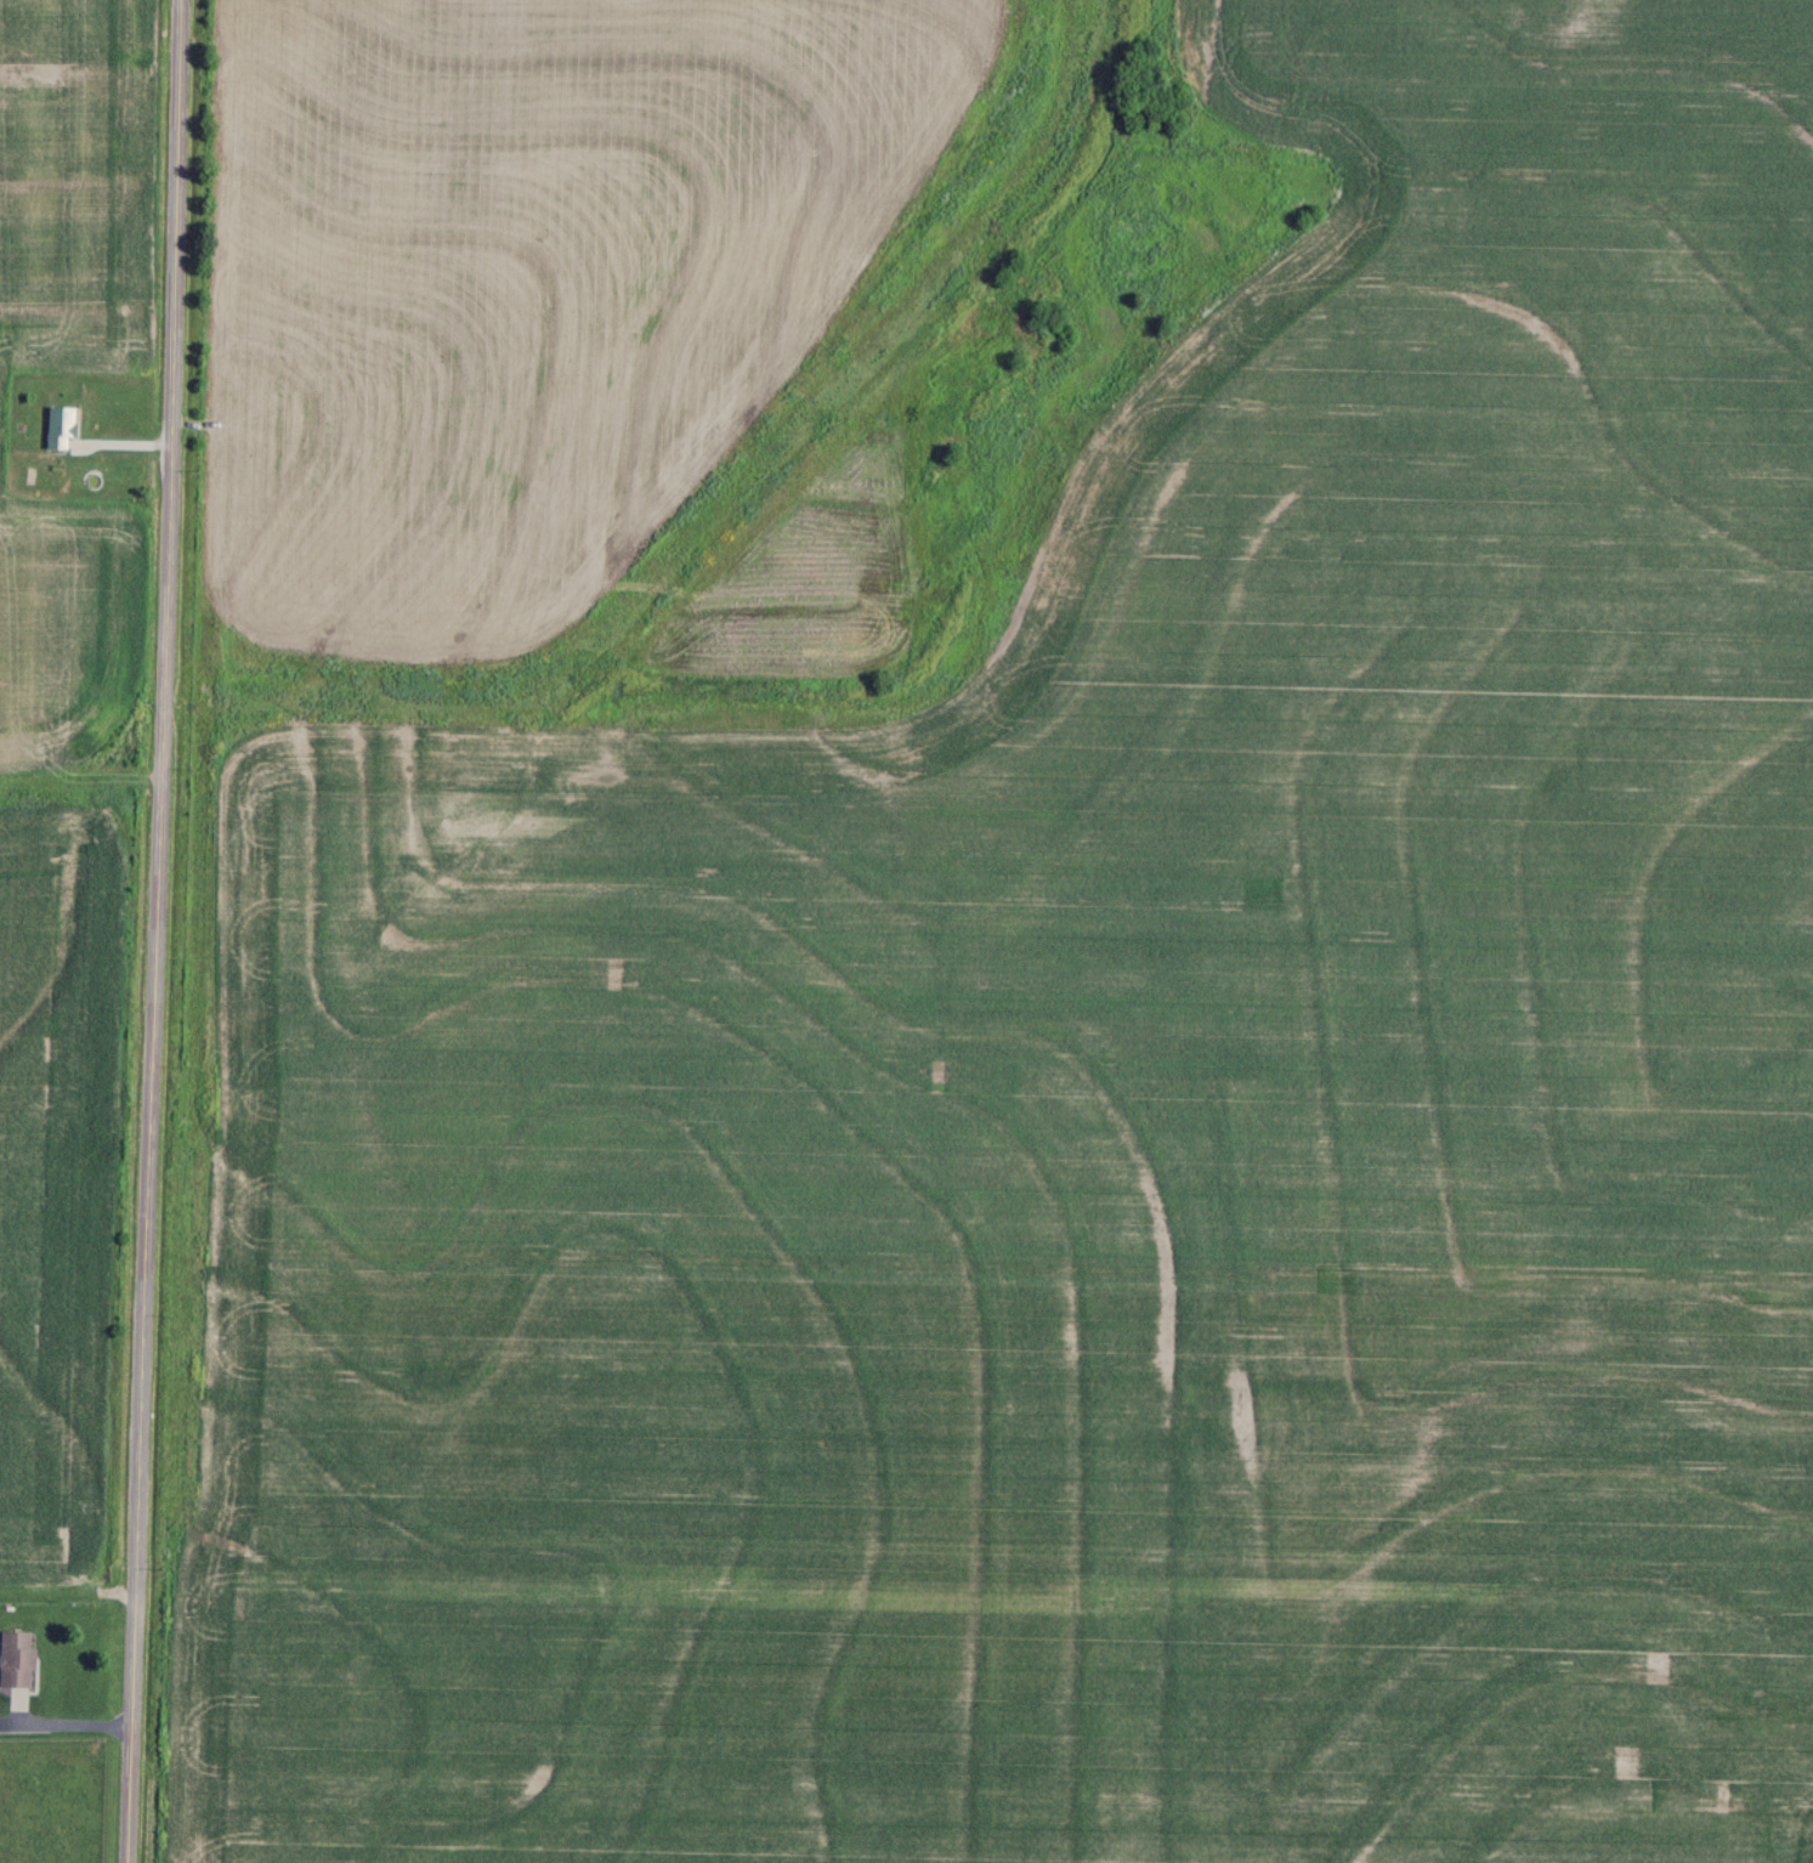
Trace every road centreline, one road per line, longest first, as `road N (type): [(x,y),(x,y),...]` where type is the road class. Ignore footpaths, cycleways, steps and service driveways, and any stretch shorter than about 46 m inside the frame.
road 1 (residential): [(127,1862),(184,0)]

